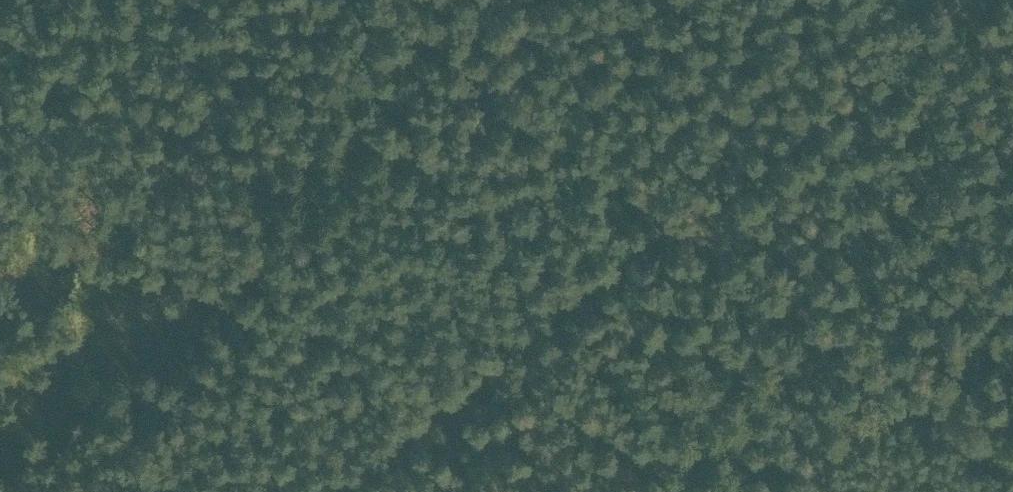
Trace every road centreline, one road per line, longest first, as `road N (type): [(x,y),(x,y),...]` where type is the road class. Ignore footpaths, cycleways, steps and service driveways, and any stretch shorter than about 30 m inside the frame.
road 1 (track): [(386,0),(1012,471)]

